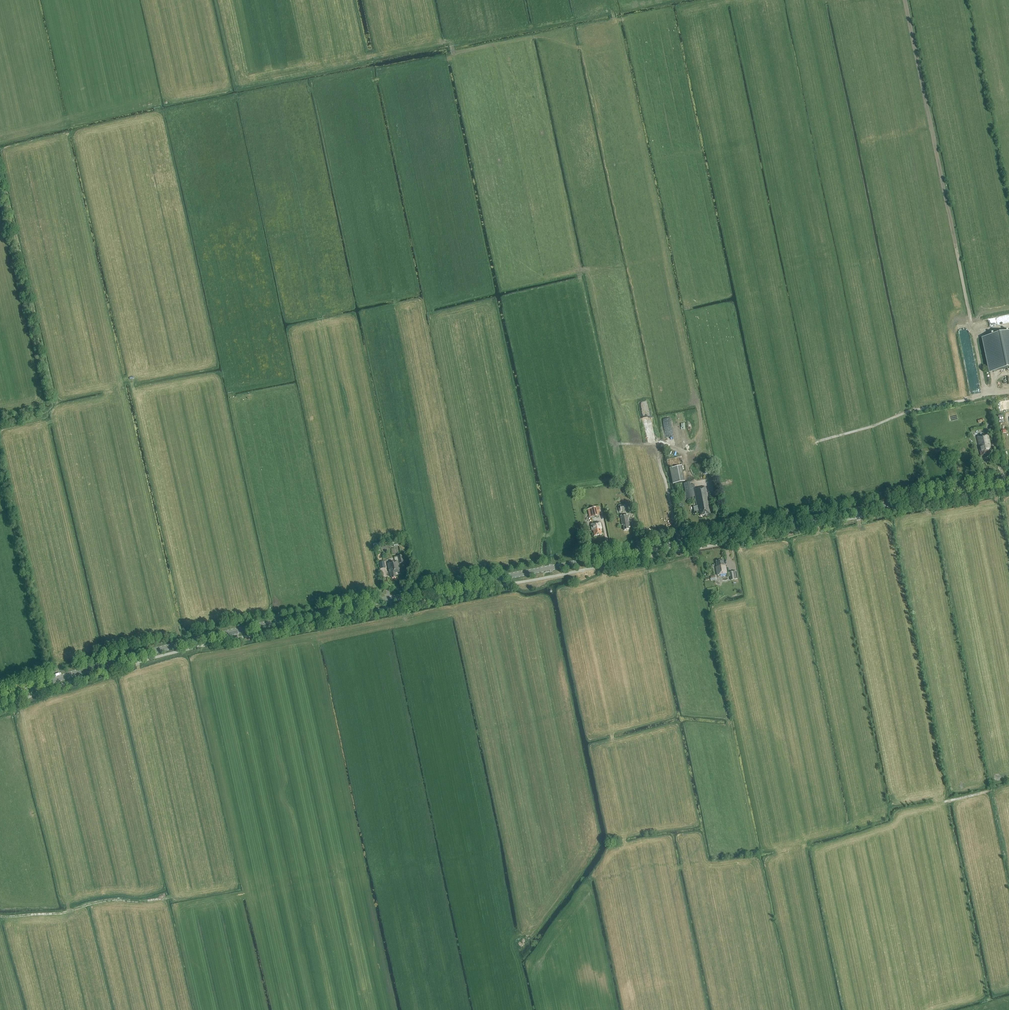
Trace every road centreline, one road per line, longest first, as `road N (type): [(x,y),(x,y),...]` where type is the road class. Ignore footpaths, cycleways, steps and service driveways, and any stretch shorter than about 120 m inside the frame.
road 1 (tertiary): [(0,702),(104,665),(250,629),(1008,483)]

